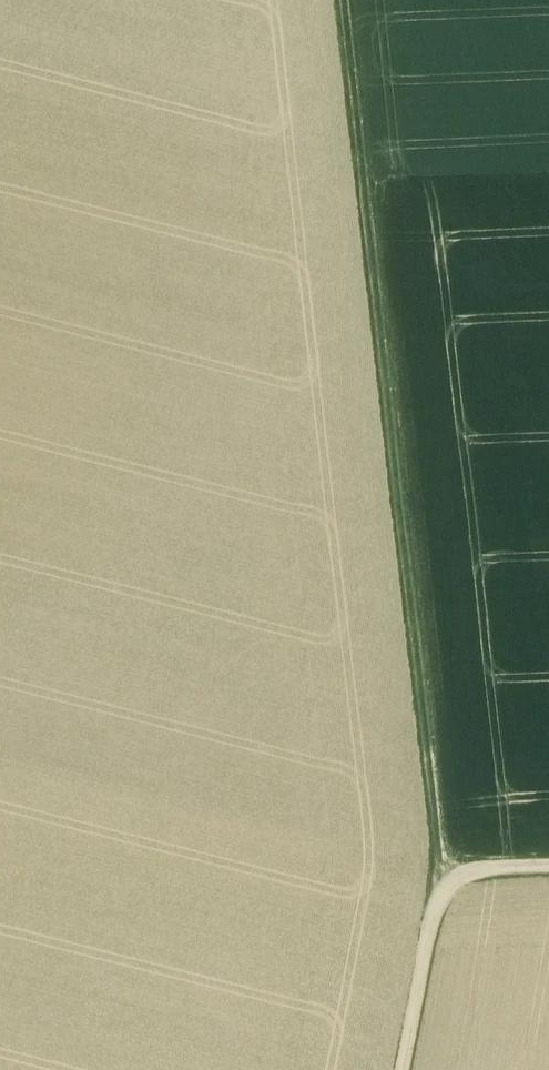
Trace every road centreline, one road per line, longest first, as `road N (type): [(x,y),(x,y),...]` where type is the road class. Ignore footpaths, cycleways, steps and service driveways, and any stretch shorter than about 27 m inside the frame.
road 1 (track): [(343,0),(443,859),(400,1069)]

